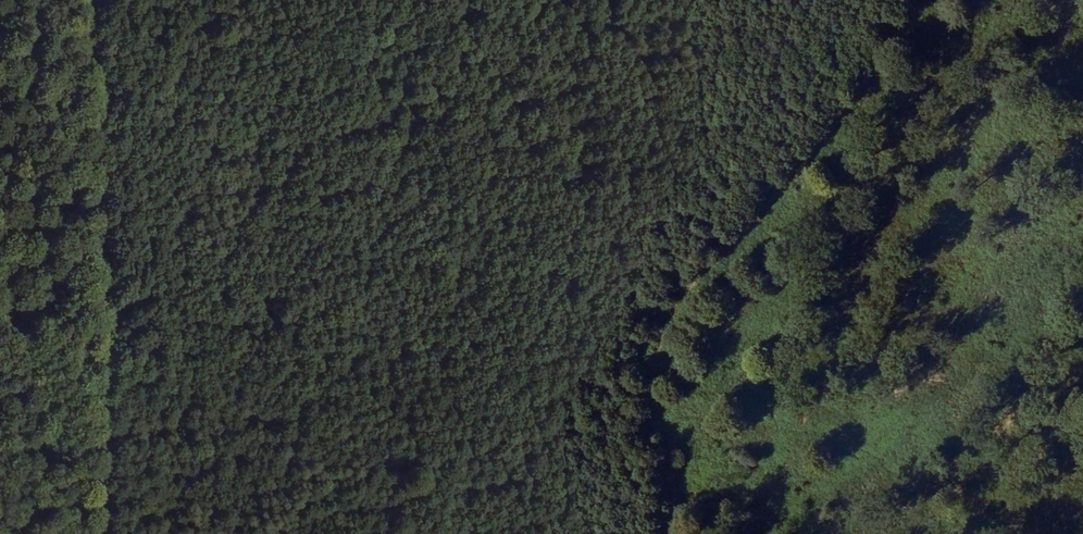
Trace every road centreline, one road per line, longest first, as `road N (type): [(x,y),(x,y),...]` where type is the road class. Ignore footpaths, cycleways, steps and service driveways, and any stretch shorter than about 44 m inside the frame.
road 1 (track): [(916,0),(676,305),(652,354),(685,533)]
road 2 (track): [(93,533),(101,0)]

